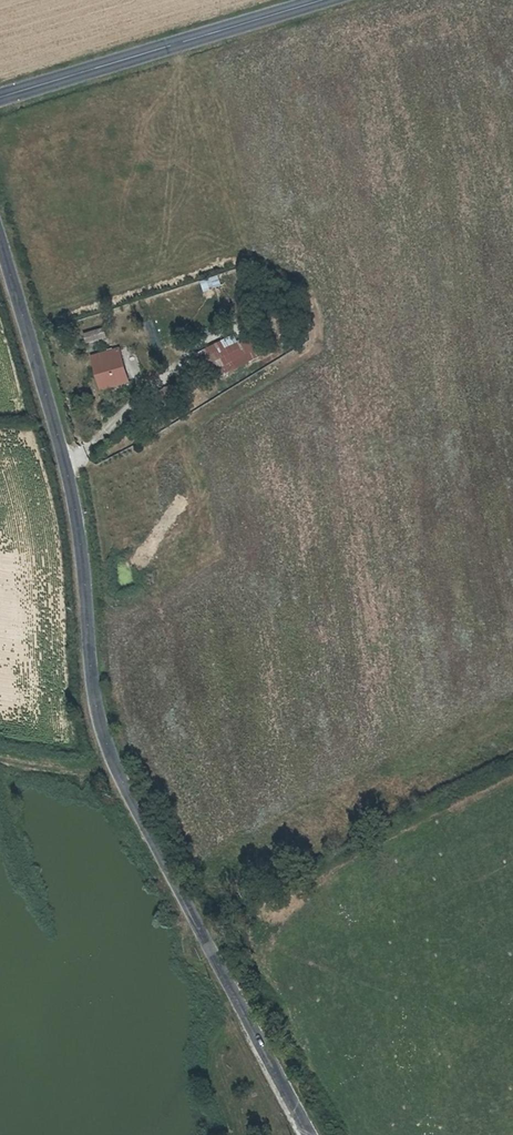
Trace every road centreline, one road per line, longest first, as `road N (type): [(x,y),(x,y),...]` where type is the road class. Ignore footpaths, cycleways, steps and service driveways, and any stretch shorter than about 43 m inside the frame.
road 1 (tertiary): [(311,1134),(112,772),(75,475),(0,228)]
road 2 (secondary): [(0,96),(322,0)]

